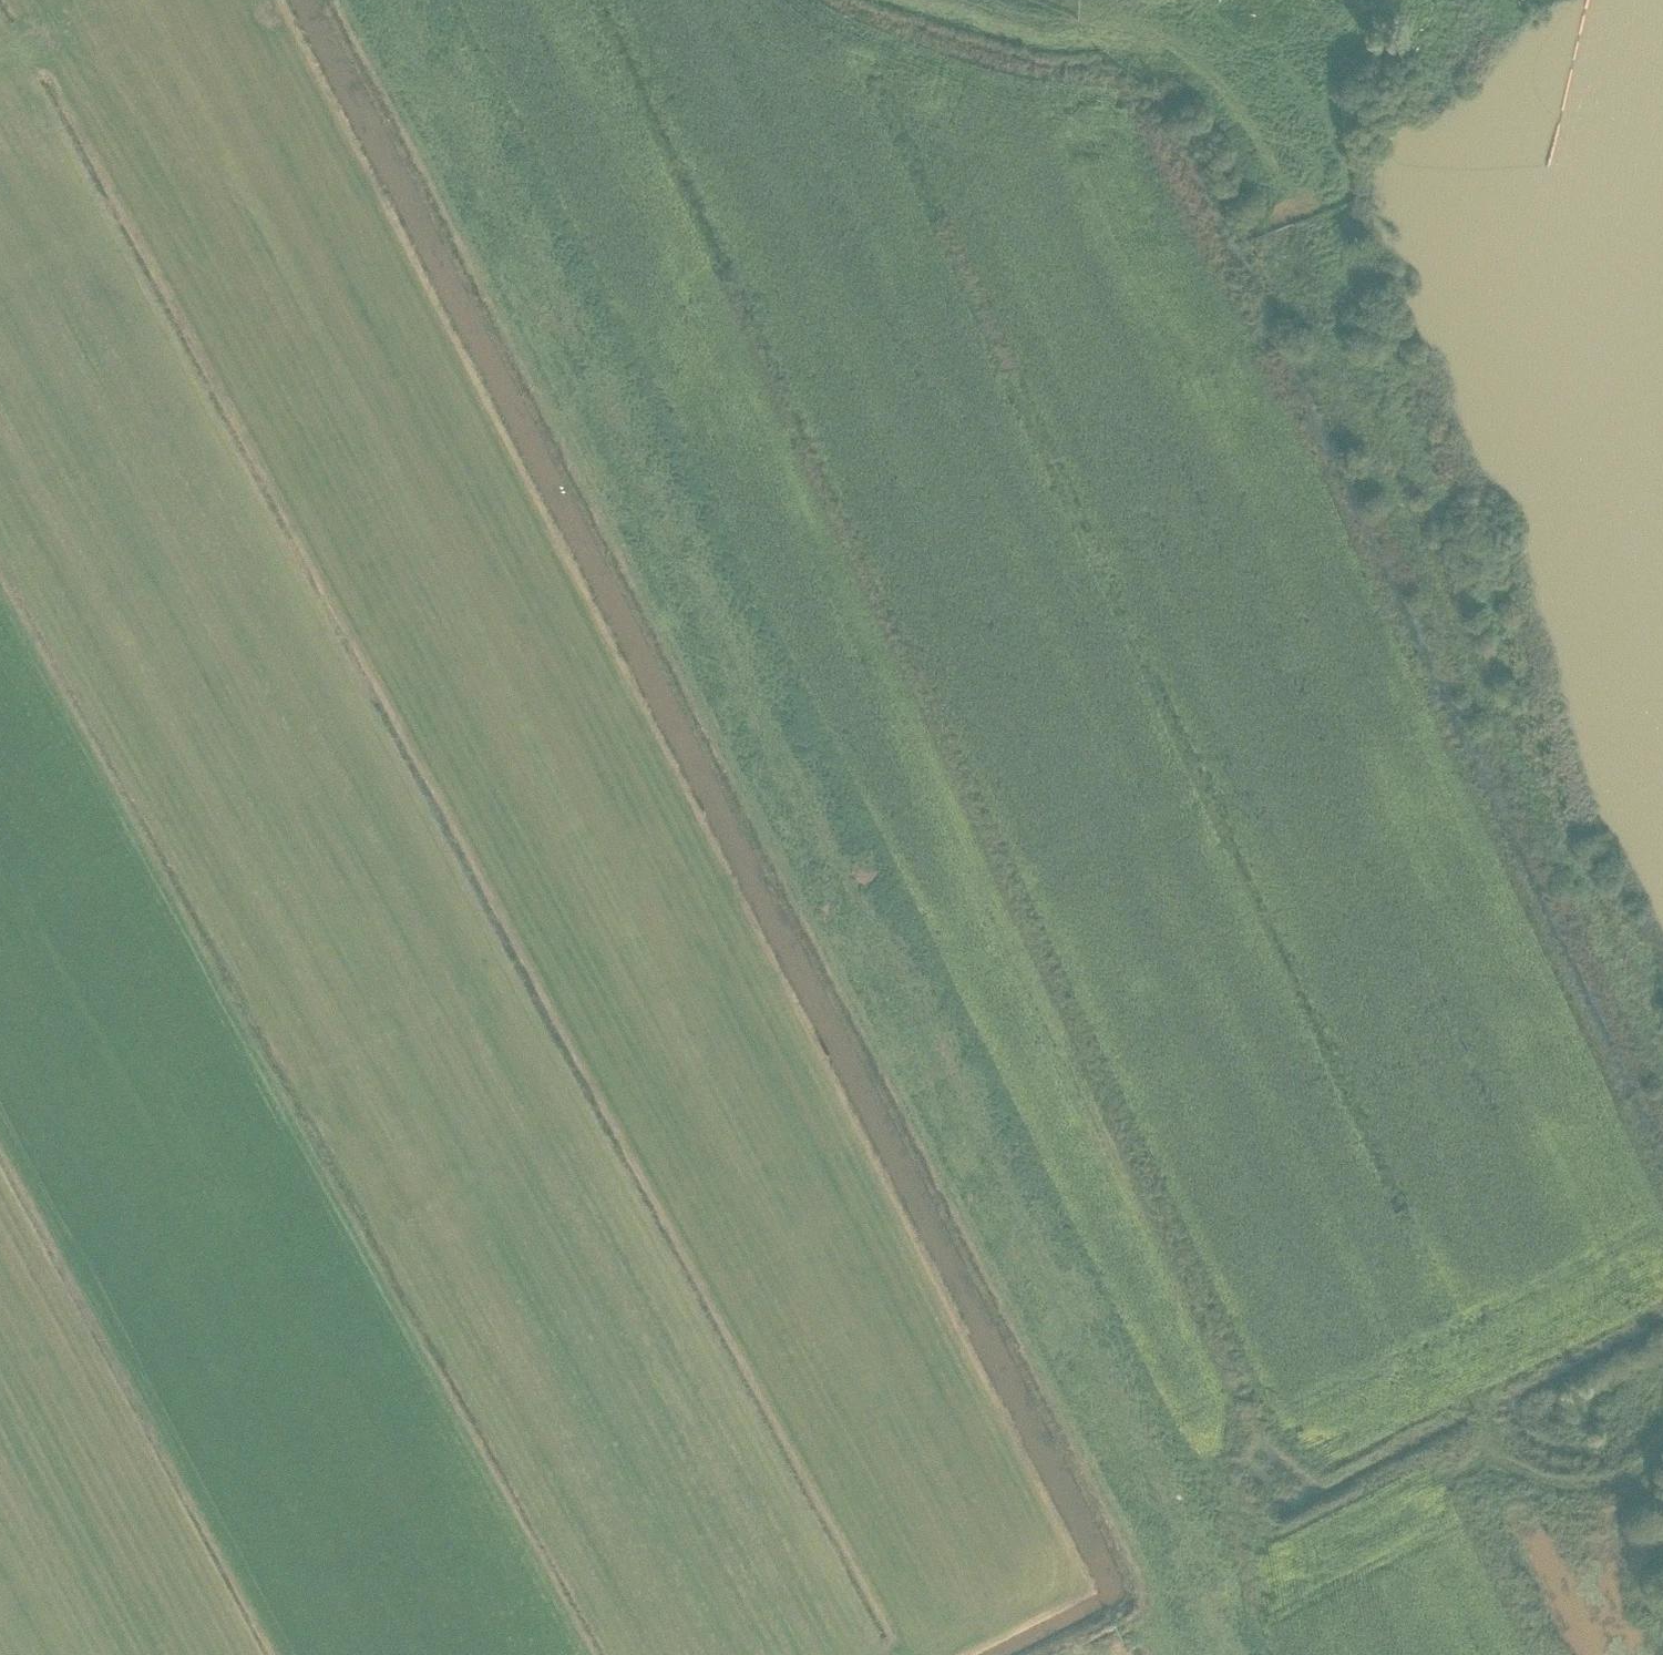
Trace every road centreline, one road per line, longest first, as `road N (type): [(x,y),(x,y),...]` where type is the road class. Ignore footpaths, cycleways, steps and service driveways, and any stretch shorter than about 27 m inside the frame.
road 1 (track): [(1662,1447),(1630,1476),(1567,1484),(1508,1459),(1477,1400)]
road 2 (track): [(1058,0),(1193,58),(1247,122)]

